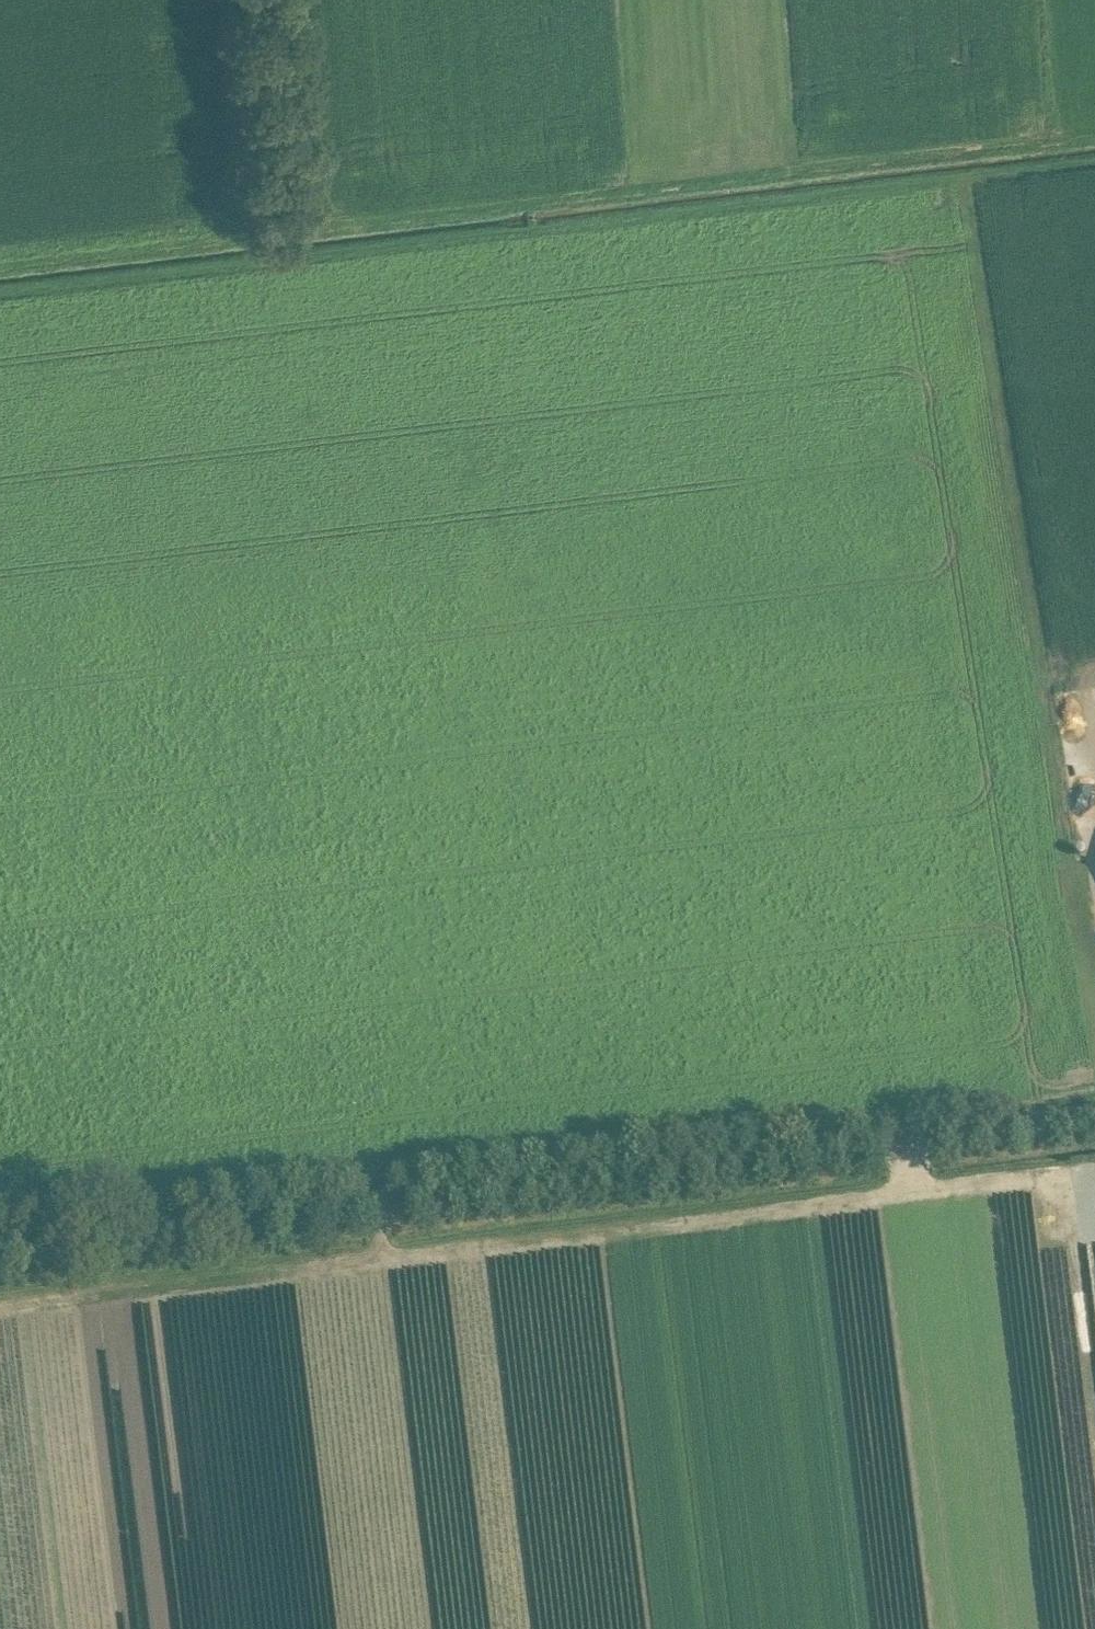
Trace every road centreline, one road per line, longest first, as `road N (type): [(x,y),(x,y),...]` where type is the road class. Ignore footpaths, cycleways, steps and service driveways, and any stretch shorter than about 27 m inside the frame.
road 1 (unclassified): [(0,1263),(1094,1122)]

